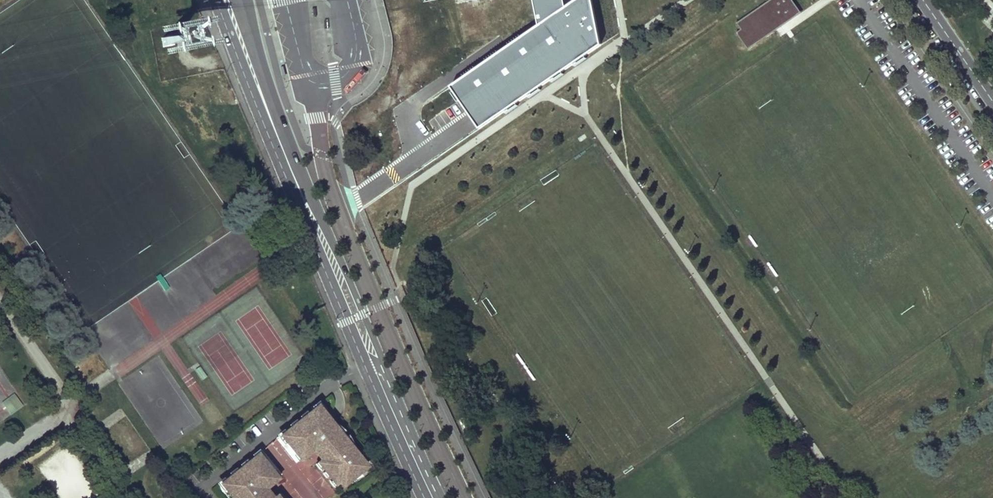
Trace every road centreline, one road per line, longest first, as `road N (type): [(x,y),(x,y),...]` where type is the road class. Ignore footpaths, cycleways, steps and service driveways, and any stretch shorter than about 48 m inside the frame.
road 1 (primary): [(216,0),(346,321),(376,361)]
road 2 (primary): [(376,361),(242,5)]
road 3 (primary): [(376,361),(435,497)]
road 4 (residential): [(992,105),(920,0)]

